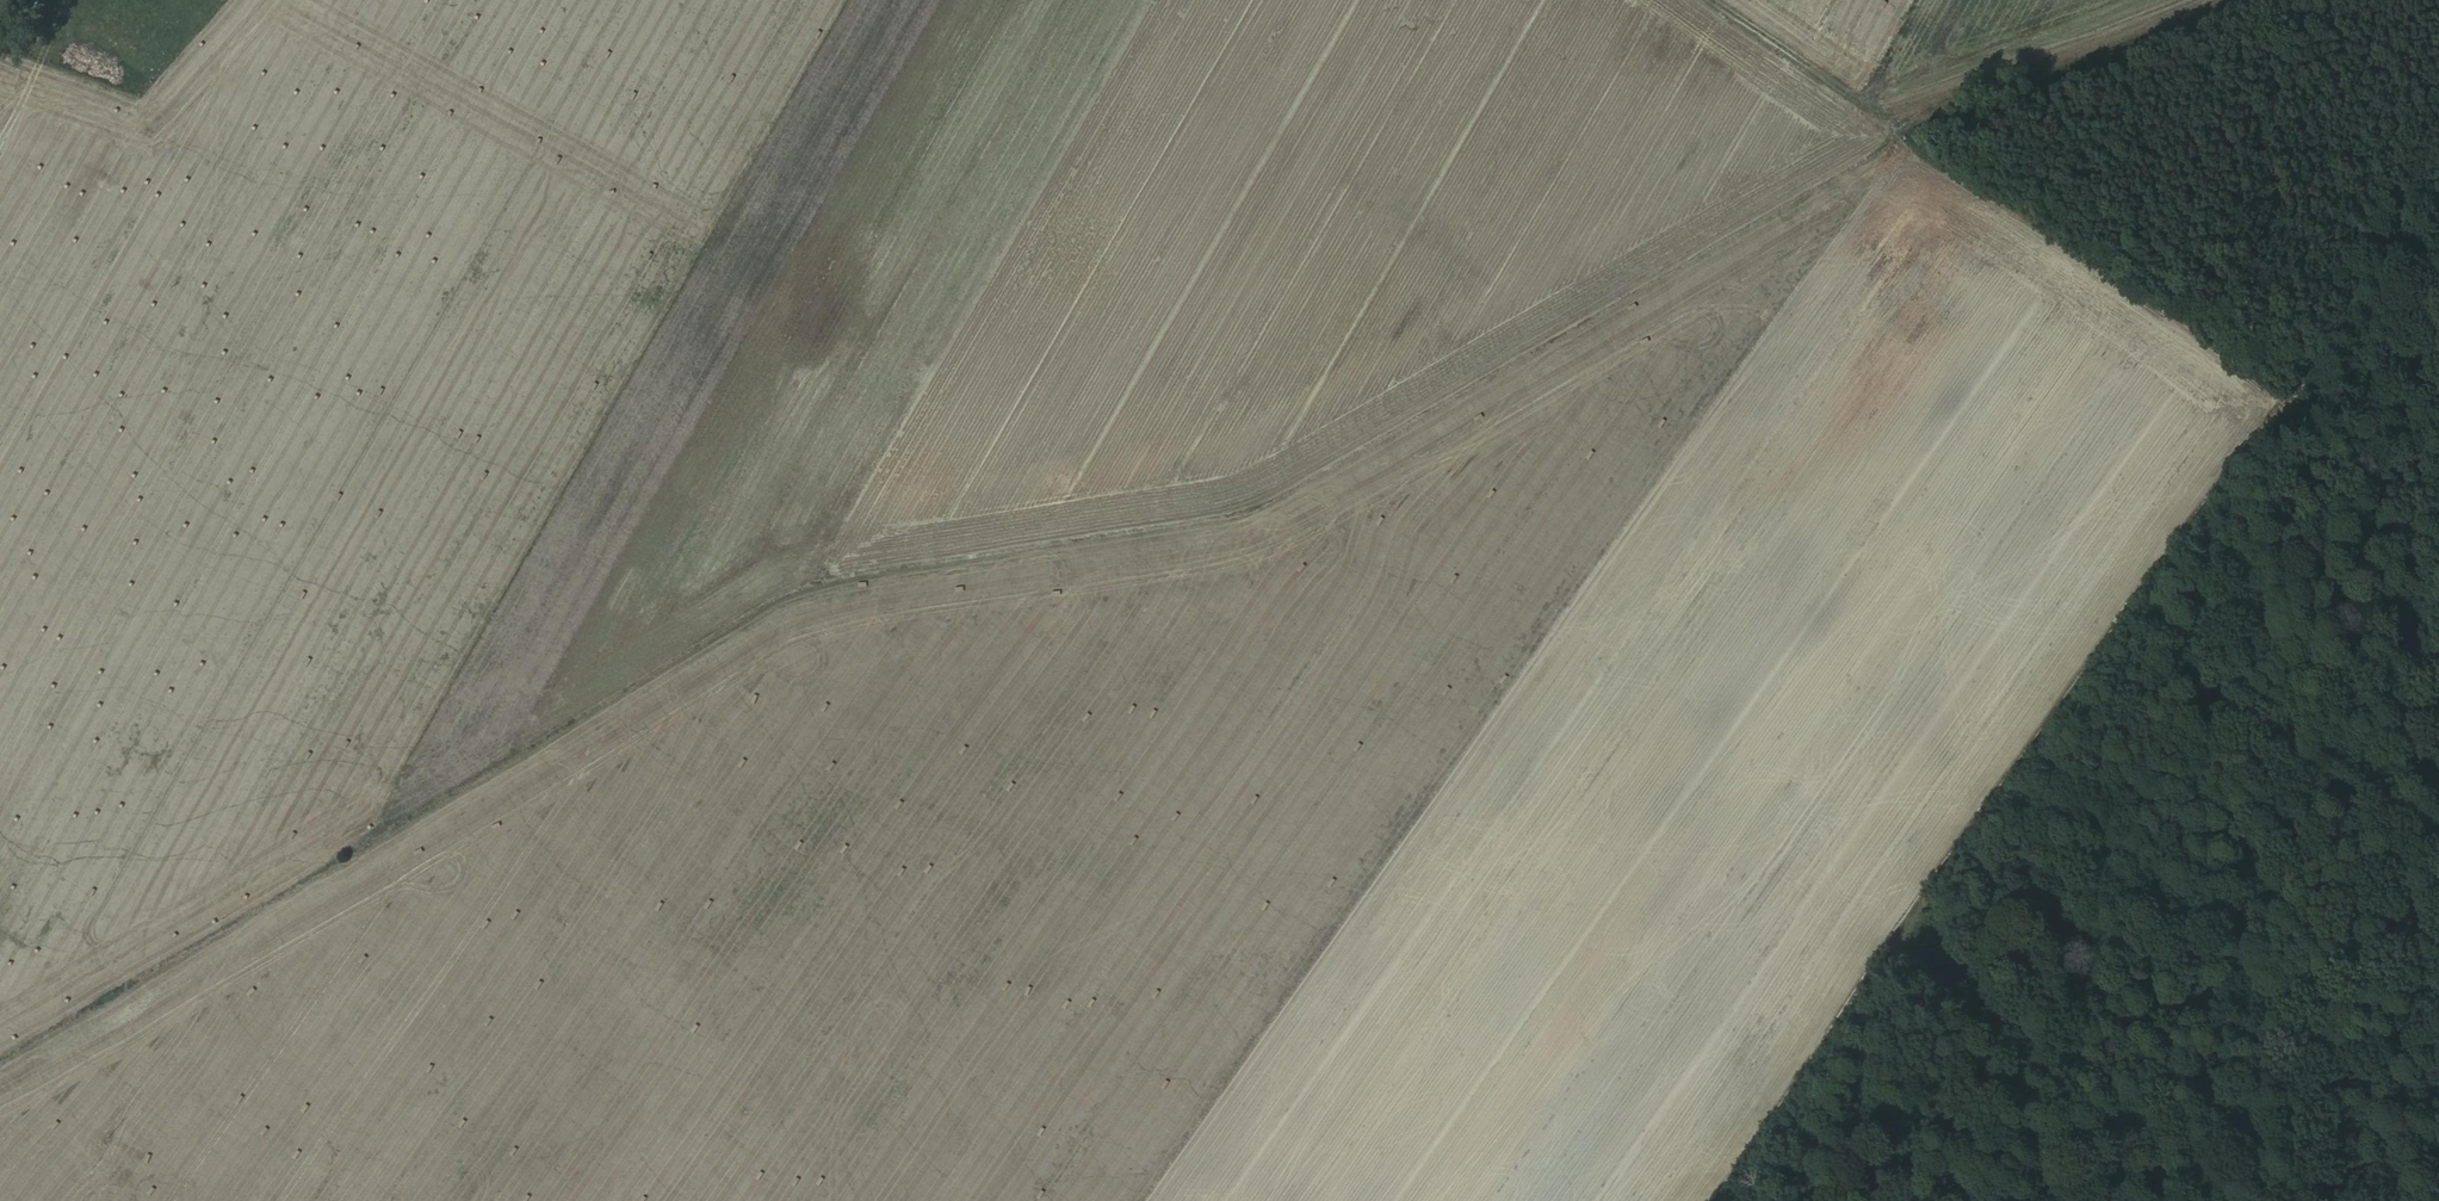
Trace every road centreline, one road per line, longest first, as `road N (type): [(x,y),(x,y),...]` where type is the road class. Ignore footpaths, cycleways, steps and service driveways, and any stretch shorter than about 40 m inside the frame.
road 1 (track): [(2438,171),(1717,1200)]

